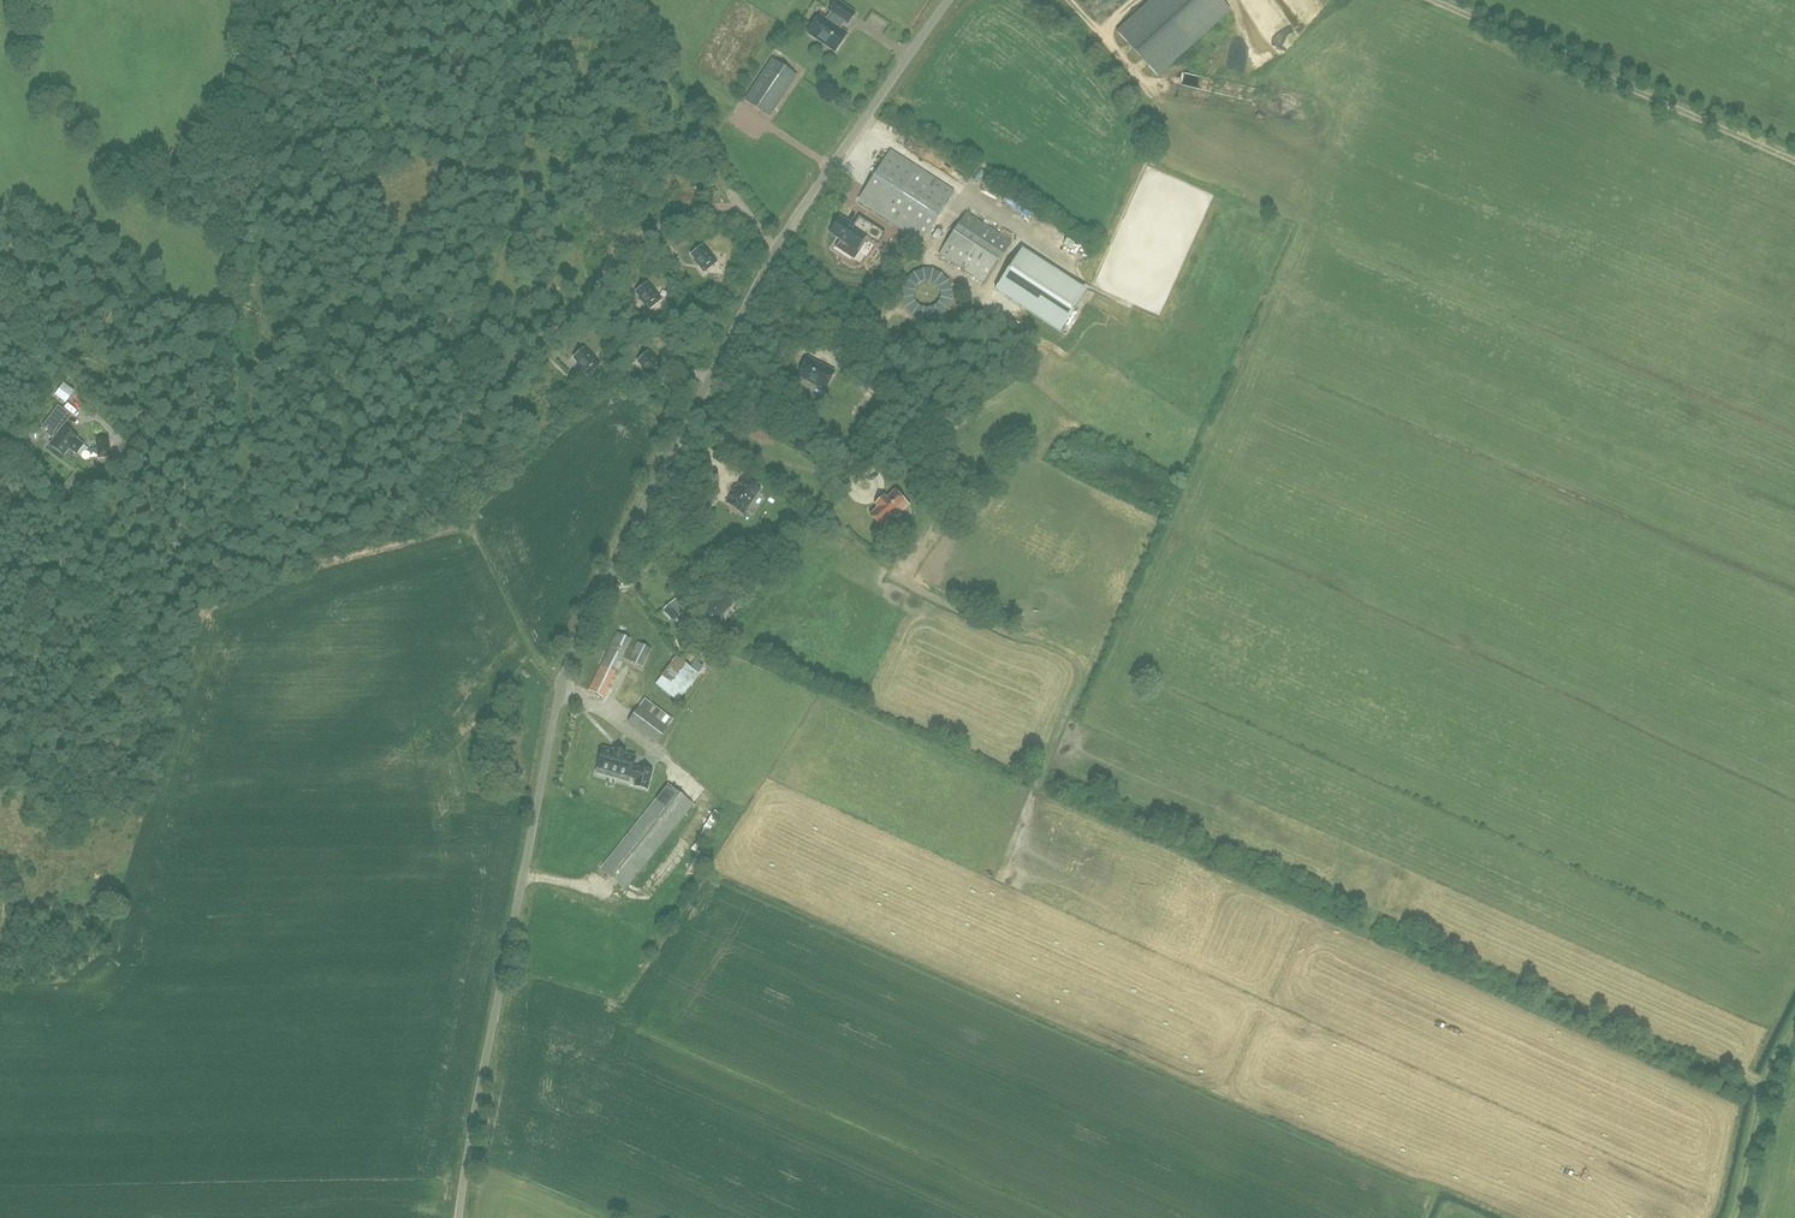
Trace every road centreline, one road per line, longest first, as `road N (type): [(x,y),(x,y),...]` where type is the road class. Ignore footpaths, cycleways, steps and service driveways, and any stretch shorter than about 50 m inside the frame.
road 1 (unclassified): [(465,1217),(530,841),(561,683),(581,629),(788,230),(949,0)]
road 2 (track): [(524,872),(127,874),(65,854),(0,847)]
road 3 (track): [(285,0),(267,77),(263,141),(273,202),(261,245),(242,487)]
road 4 (track): [(1794,162),(1433,0)]
road 5 (track): [(506,320),(300,440),(190,533)]
road 6 (track): [(549,0),(506,320)]
road 7 (track): [(541,341),(597,291),(619,245),(676,218),(737,207),(778,248)]
road 8 (track): [(0,685),(190,533)]
road 9 (track): [(64,628),(61,522),(122,446),(102,422)]
road 10 (track): [(1794,1038),(1769,1094),(1743,1217)]

